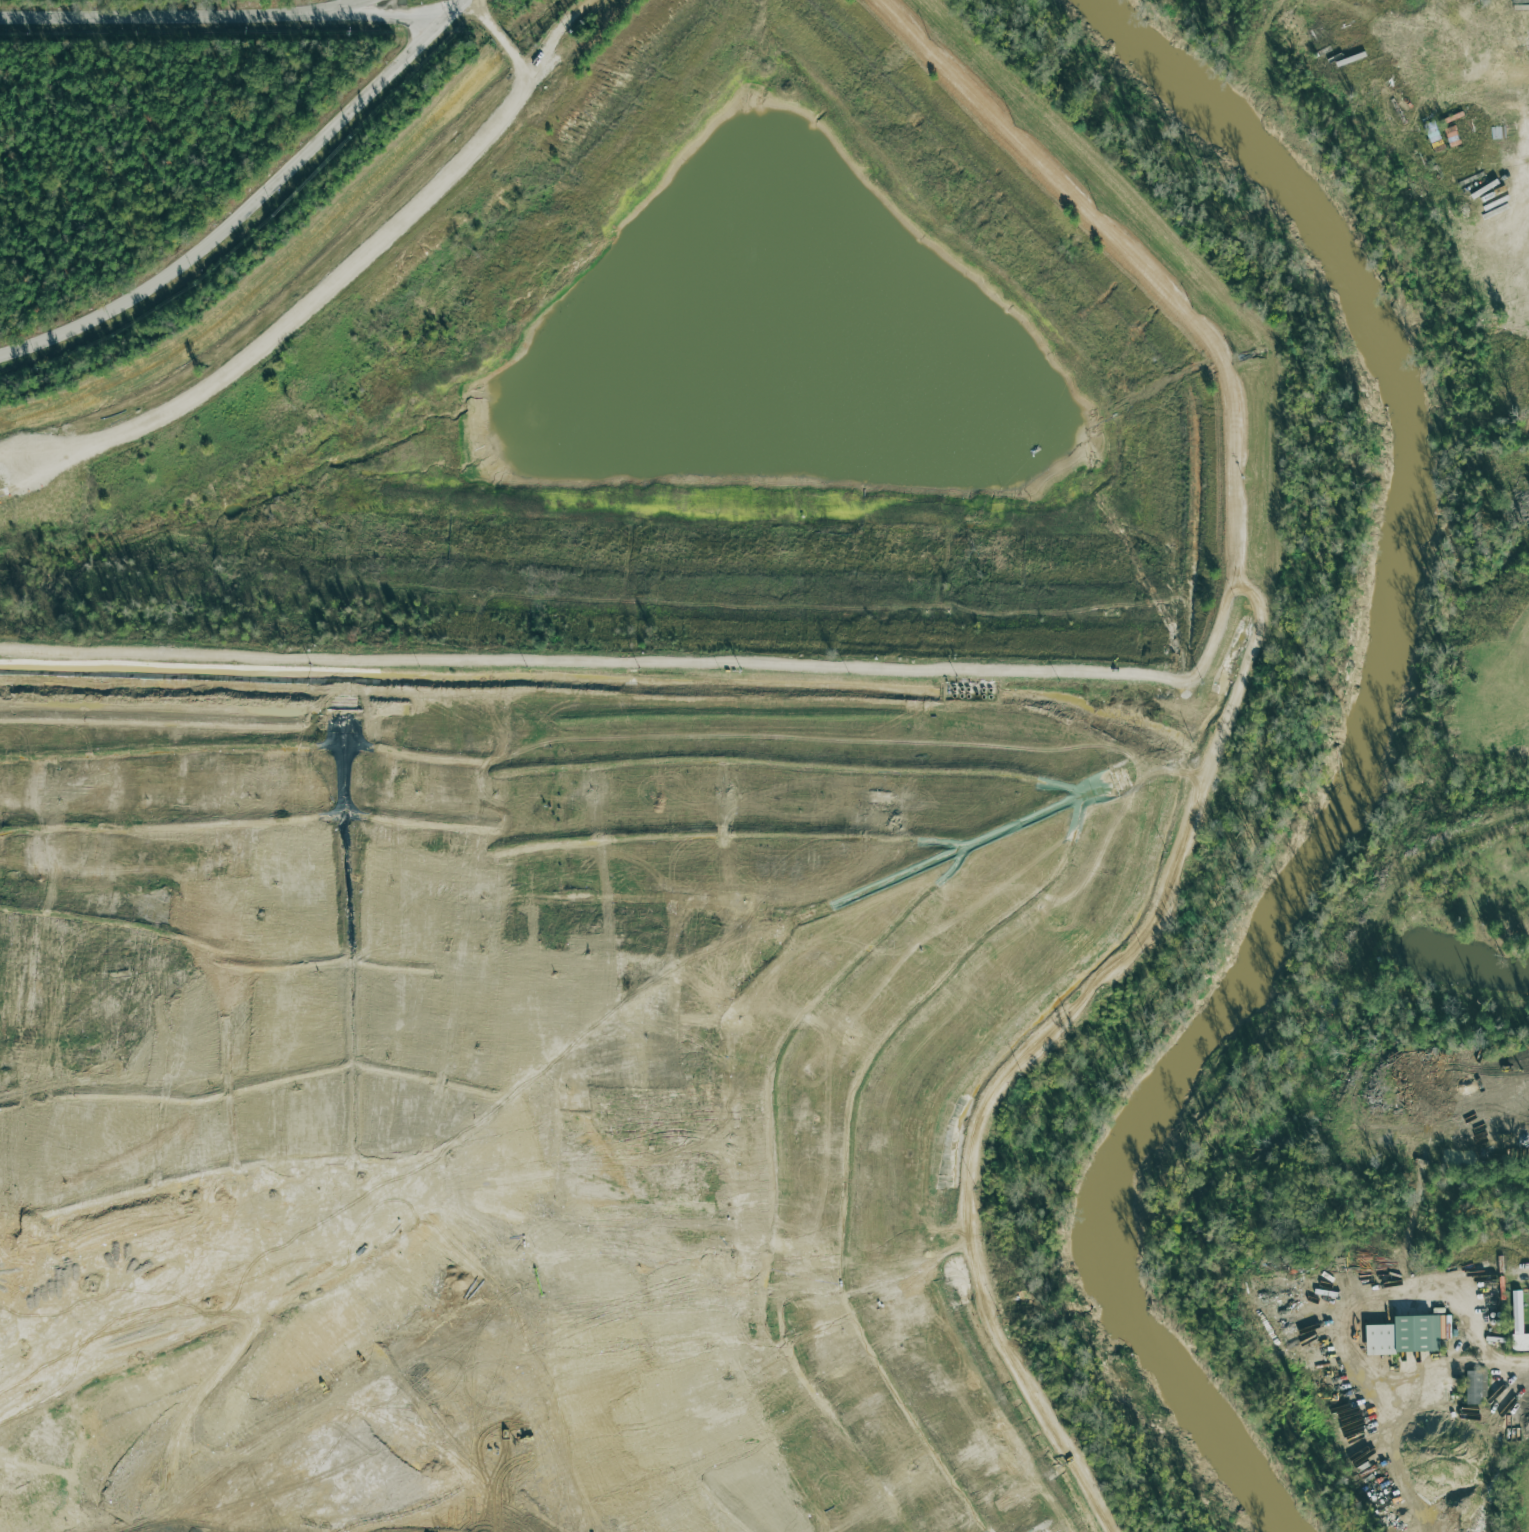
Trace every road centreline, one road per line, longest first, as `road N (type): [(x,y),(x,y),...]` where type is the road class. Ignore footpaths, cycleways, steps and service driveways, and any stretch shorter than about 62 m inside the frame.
road 1 (secondary): [(0,355),(95,320),(196,256),(462,0)]
road 2 (tertiary): [(0,19),(294,18)]
road 3 (tertiary): [(294,18),(439,20)]

